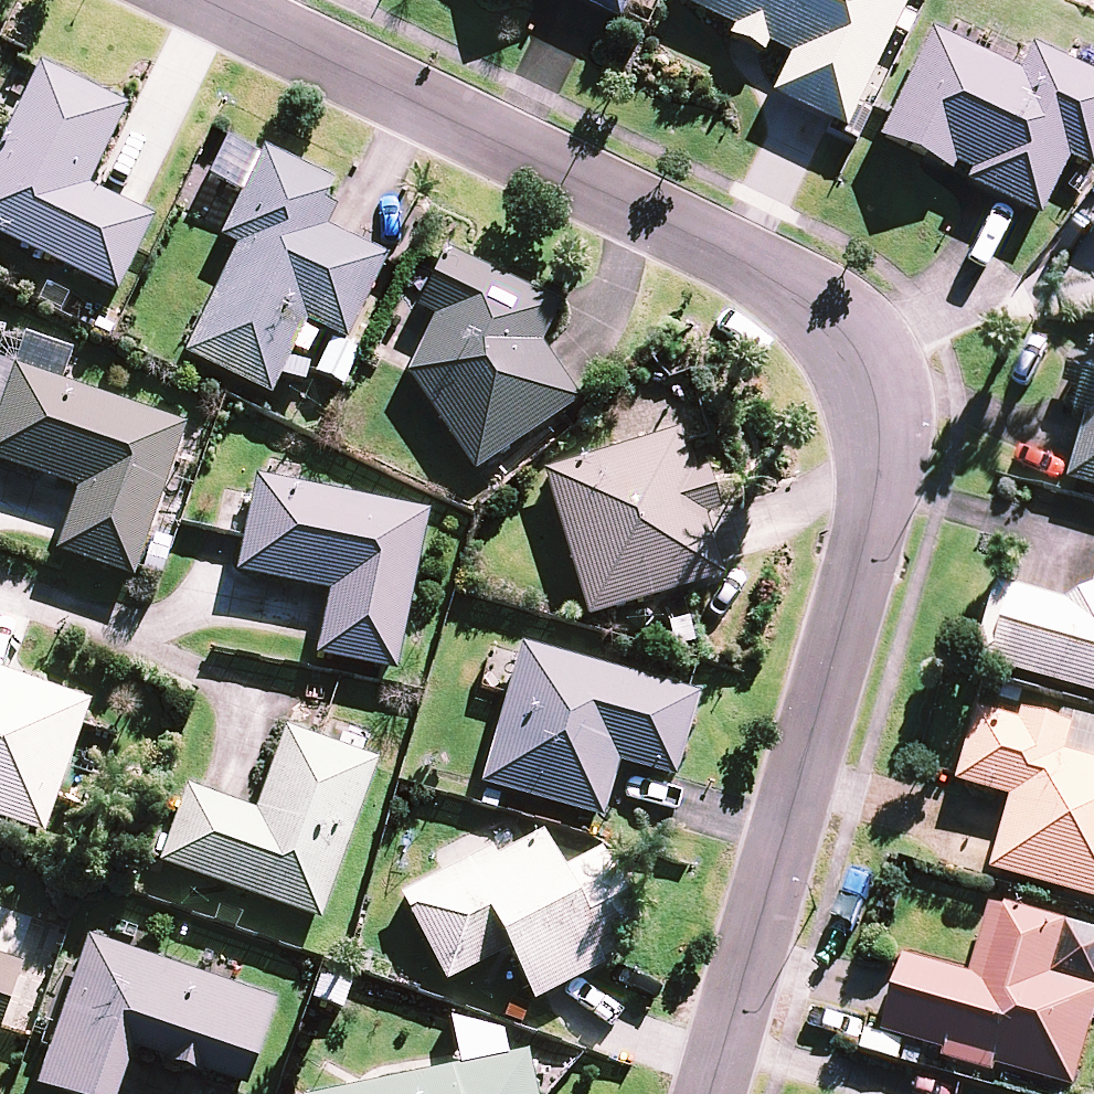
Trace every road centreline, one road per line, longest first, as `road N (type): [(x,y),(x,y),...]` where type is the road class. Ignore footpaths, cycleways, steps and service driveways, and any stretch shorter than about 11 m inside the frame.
road 1 (residential): [(198,0),(706,241),(797,299),(838,345),(866,401),(873,460),(866,513),(711,1093)]

